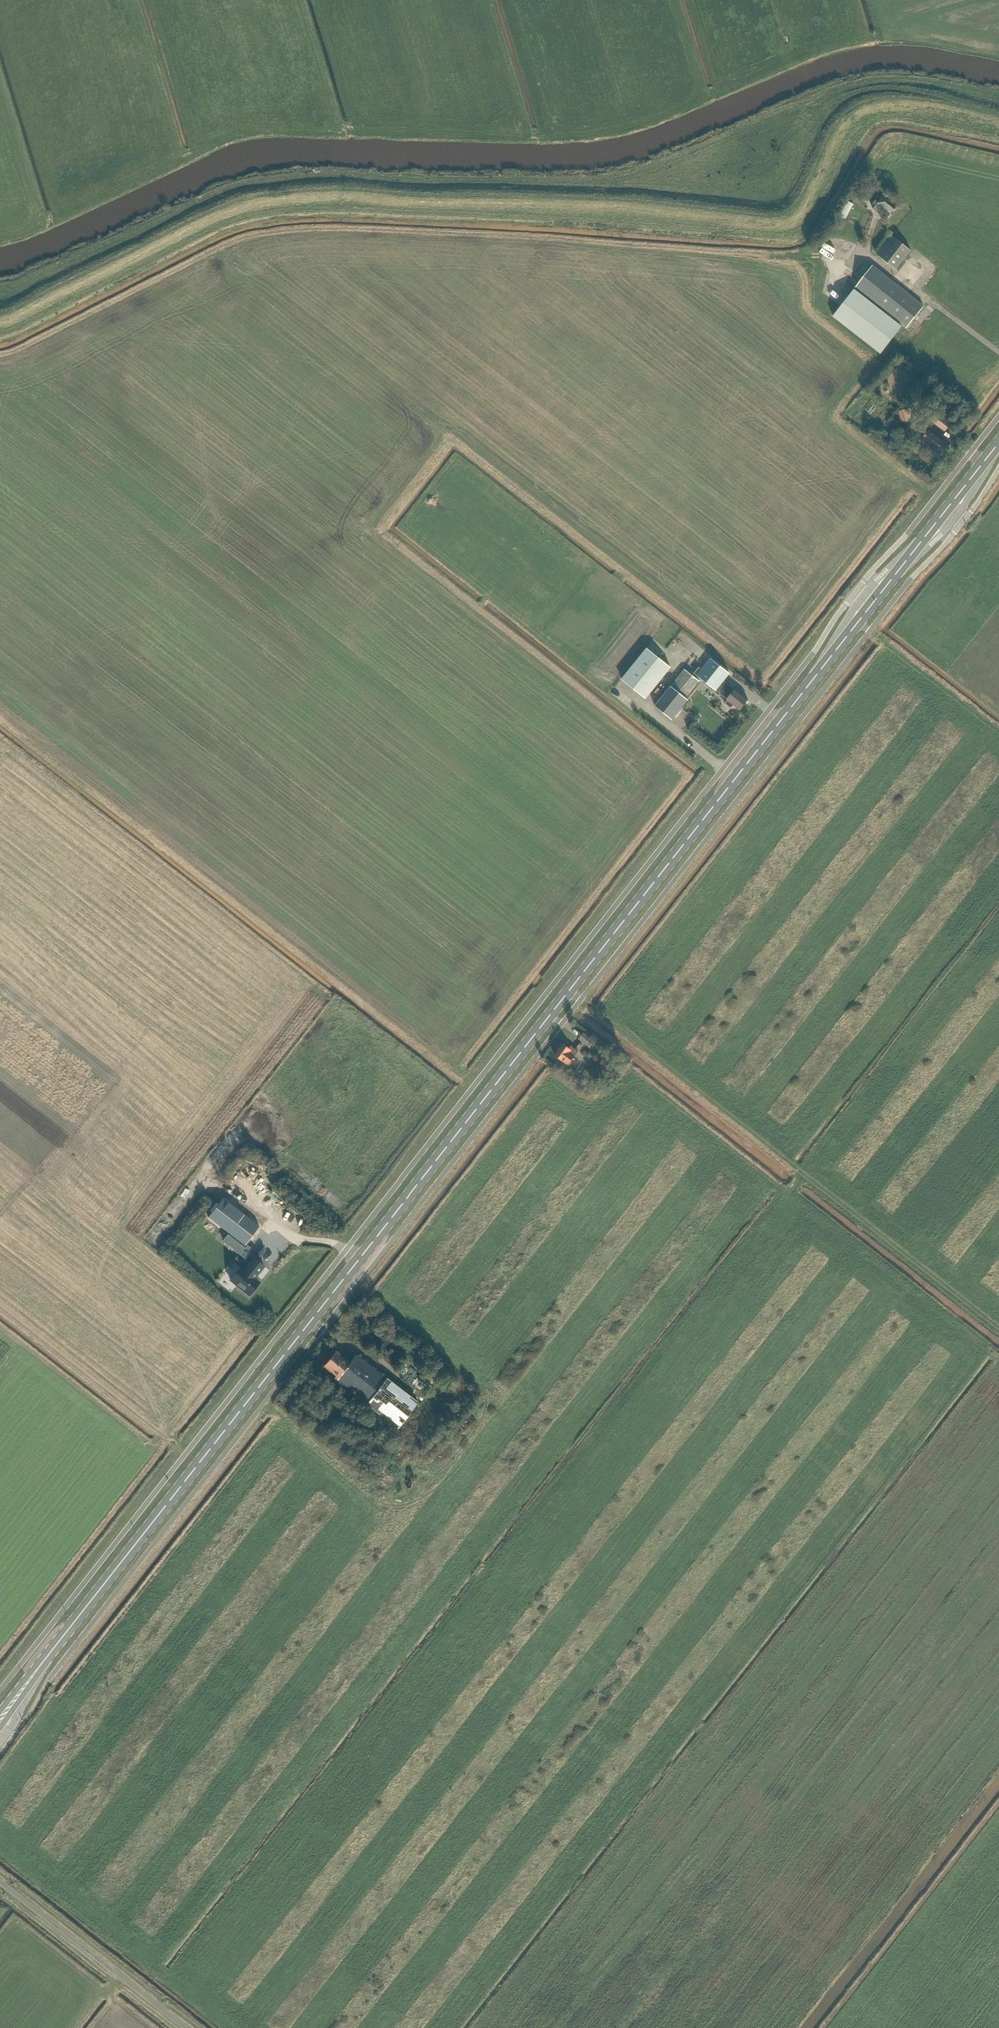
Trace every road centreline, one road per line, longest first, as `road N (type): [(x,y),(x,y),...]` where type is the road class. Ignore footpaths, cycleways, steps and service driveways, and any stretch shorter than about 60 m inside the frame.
road 1 (secondary): [(0,1723),(998,446)]
road 2 (unclassified): [(185,2027),(0,1882)]

